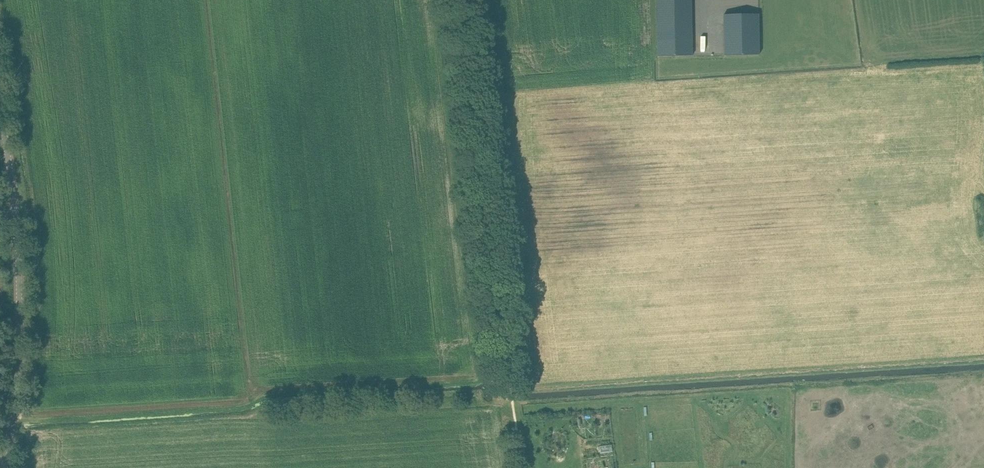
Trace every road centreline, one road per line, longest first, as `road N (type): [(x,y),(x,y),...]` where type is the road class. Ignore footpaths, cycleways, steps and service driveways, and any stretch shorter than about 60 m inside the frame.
road 1 (tertiary): [(7,467),(17,347),(14,225),(0,120)]

